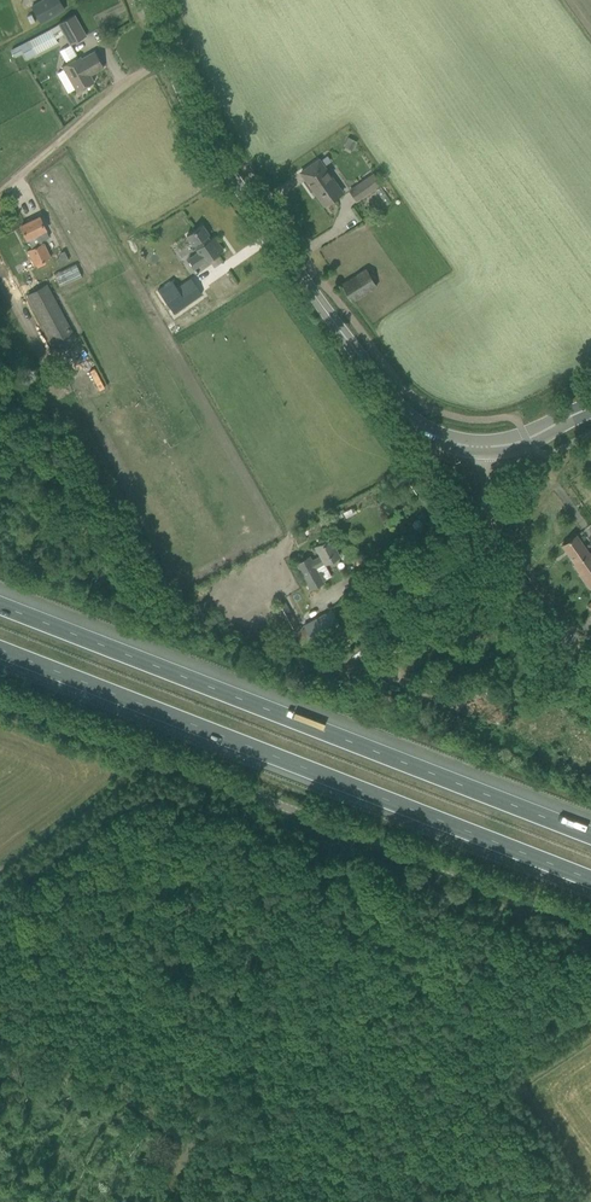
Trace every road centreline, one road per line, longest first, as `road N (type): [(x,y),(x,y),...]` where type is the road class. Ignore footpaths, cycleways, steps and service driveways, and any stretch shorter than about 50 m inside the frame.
road 1 (tertiary): [(590,408),(504,446),(453,442),(413,422),(268,230),(173,86),(141,0)]
road 2 (unclassified): [(590,926),(0,689)]
road 3 (motorway): [(0,649),(590,881)]
road 4 (motorway): [(590,830),(0,603)]

